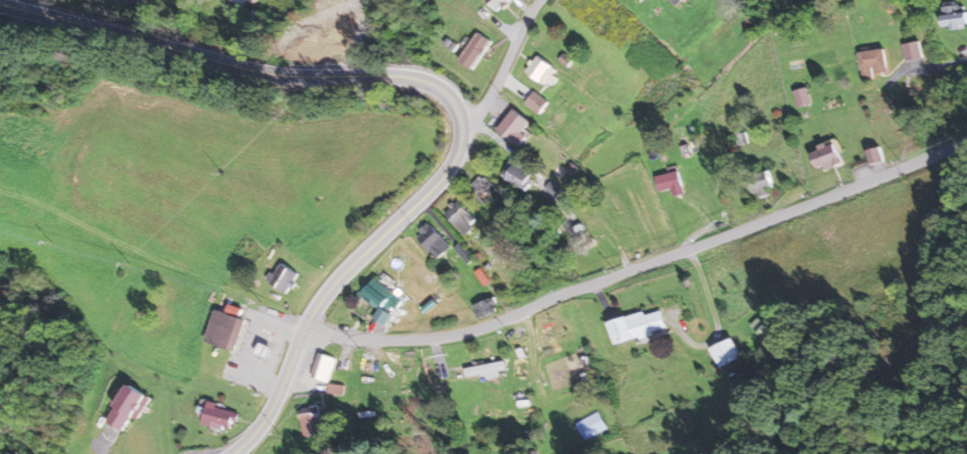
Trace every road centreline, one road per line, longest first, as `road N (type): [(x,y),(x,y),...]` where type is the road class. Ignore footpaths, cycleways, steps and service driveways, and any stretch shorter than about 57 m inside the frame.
road 1 (primary): [(236,453),(270,421),(328,290),(445,178),(461,152),(459,108),(423,83),(257,72),(0,6)]
road 2 (residential): [(307,329),(401,342),(493,324),(966,141)]
road 3 (residential): [(463,139),(540,0)]

